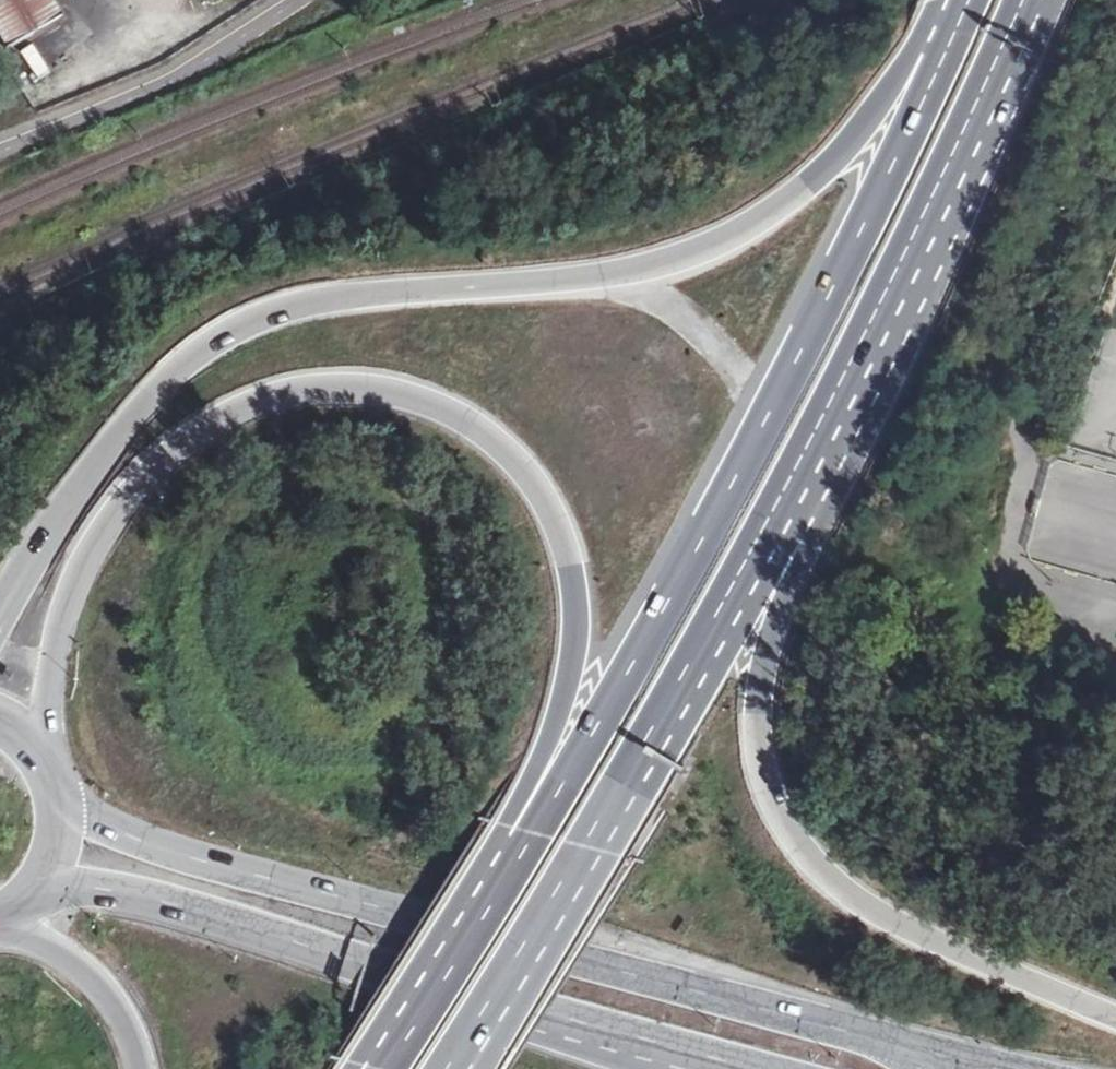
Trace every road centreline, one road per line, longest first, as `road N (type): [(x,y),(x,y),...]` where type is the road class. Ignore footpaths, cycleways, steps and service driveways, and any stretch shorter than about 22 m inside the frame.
road 1 (trunk): [(42,752),(53,665),(82,569),(122,505),(180,448),(253,405),(306,391),(405,396),(466,422),(539,492),(568,557),(576,620),(547,747),(449,969)]
road 2 (trunk): [(967,5),(827,168),(709,248),(563,282),(317,302),(259,319),(209,346),(119,435),(0,613)]
road 3 (trunk): [(967,5),(767,416),(632,664),(449,969)]
road 4 (trunk): [(1115,1018),(910,931),(853,898),(799,846),(762,766),(757,713),(771,644),(933,198)]
road 5 (secondary): [(906,1048),(189,860),(110,828),(61,794)]
road 6 (trunk): [(540,921),(730,593),(933,198)]
road 7 (secondary): [(42,888),(169,903),(568,1020)]
road 8 (trunk): [(933,198),(1024,0)]
road 9 (trunk): [(0,924),(92,977),(122,1013),(141,1068)]
road 10 (secondary): [(568,1020),(756,1068)]
road 11 (trunk): [(448,1068),(540,921)]
road 12 (trunk): [(477,1068),(540,921)]

